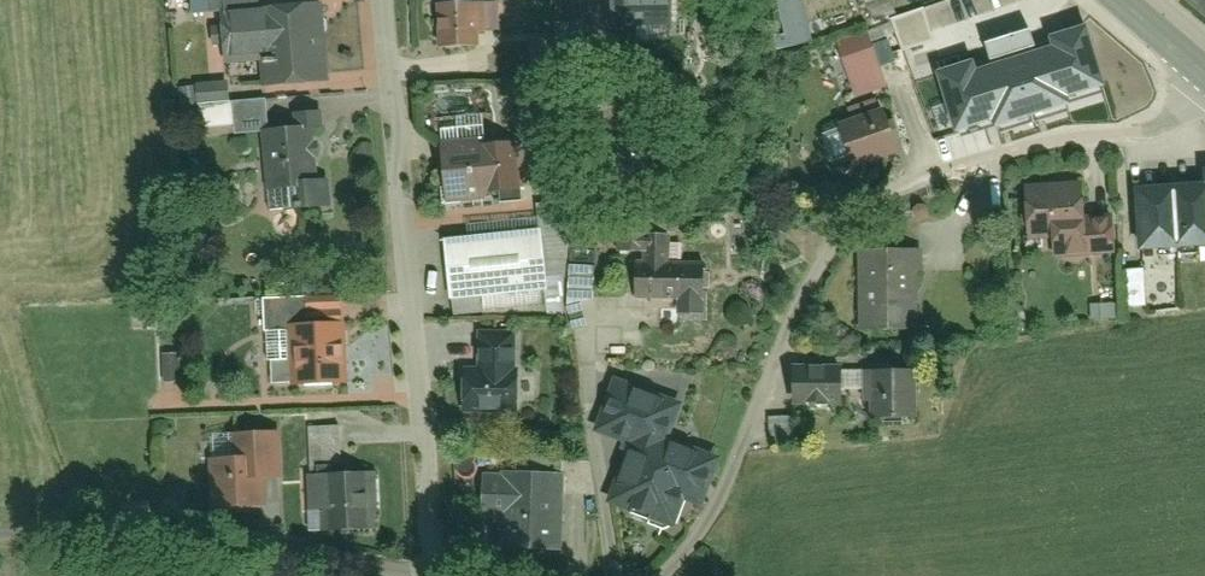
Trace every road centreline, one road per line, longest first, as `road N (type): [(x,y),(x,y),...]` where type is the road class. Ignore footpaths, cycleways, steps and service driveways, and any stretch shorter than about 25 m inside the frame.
road 1 (residential): [(1204,82),(1183,113),(1142,132),(1068,136),(901,184),(852,219),(792,318),(711,511),(661,575)]
road 2 (residential): [(383,0),(438,575)]
road 3 (residential): [(438,575),(293,550),(149,538),(0,540)]

